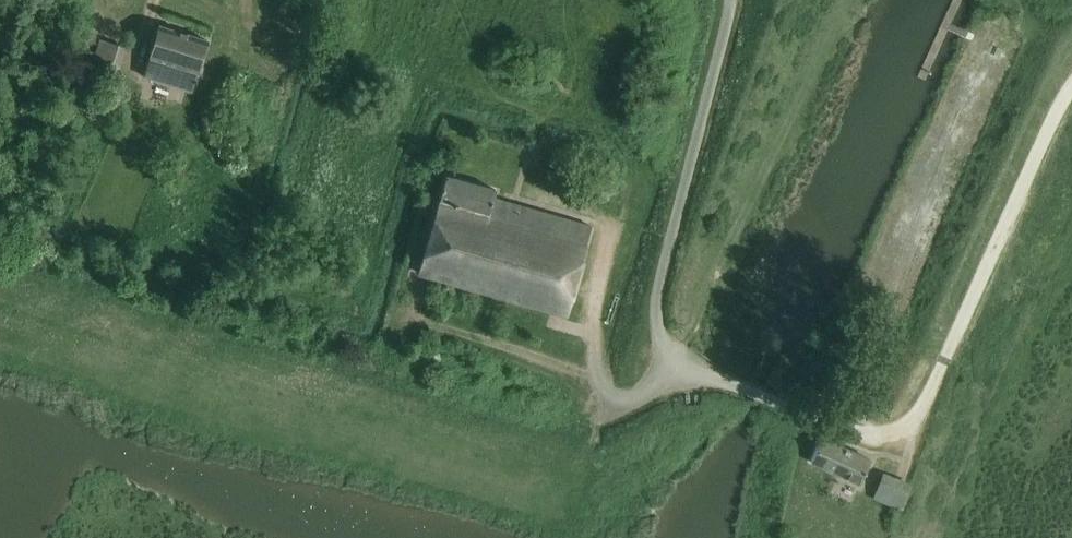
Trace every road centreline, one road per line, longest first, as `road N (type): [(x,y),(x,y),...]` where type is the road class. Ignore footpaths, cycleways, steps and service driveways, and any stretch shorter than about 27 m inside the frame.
road 1 (track): [(730,0),(659,288),(659,337),(680,362),(866,433),(893,433),(916,417),(1071,83)]
road 2 (track): [(673,358),(842,0)]
road 3 (track): [(598,375),(410,317)]

